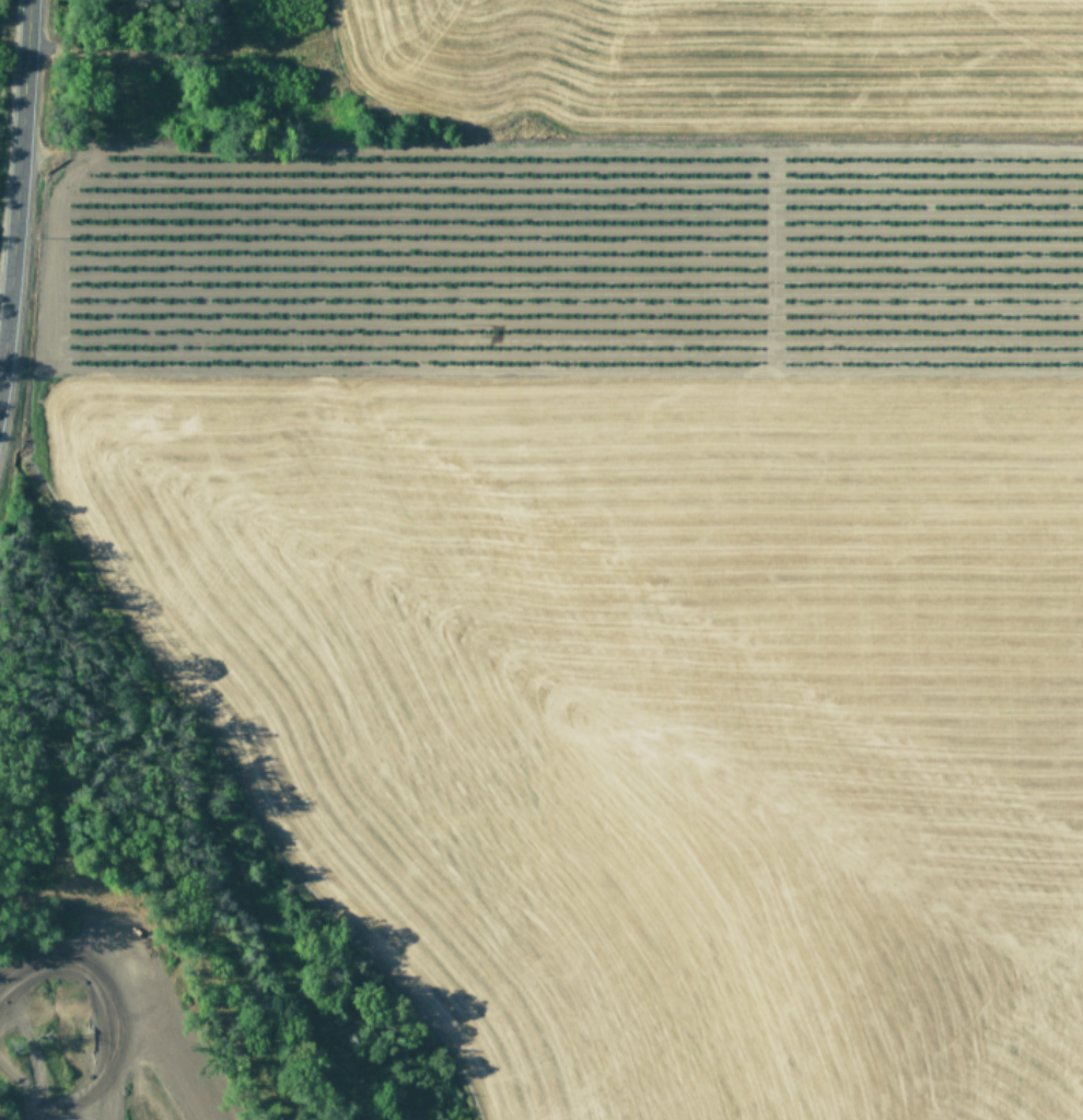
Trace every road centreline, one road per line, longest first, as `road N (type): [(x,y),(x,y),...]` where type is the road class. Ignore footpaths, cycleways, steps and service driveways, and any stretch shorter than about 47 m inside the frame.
road 1 (residential): [(0,362),(28,0)]

